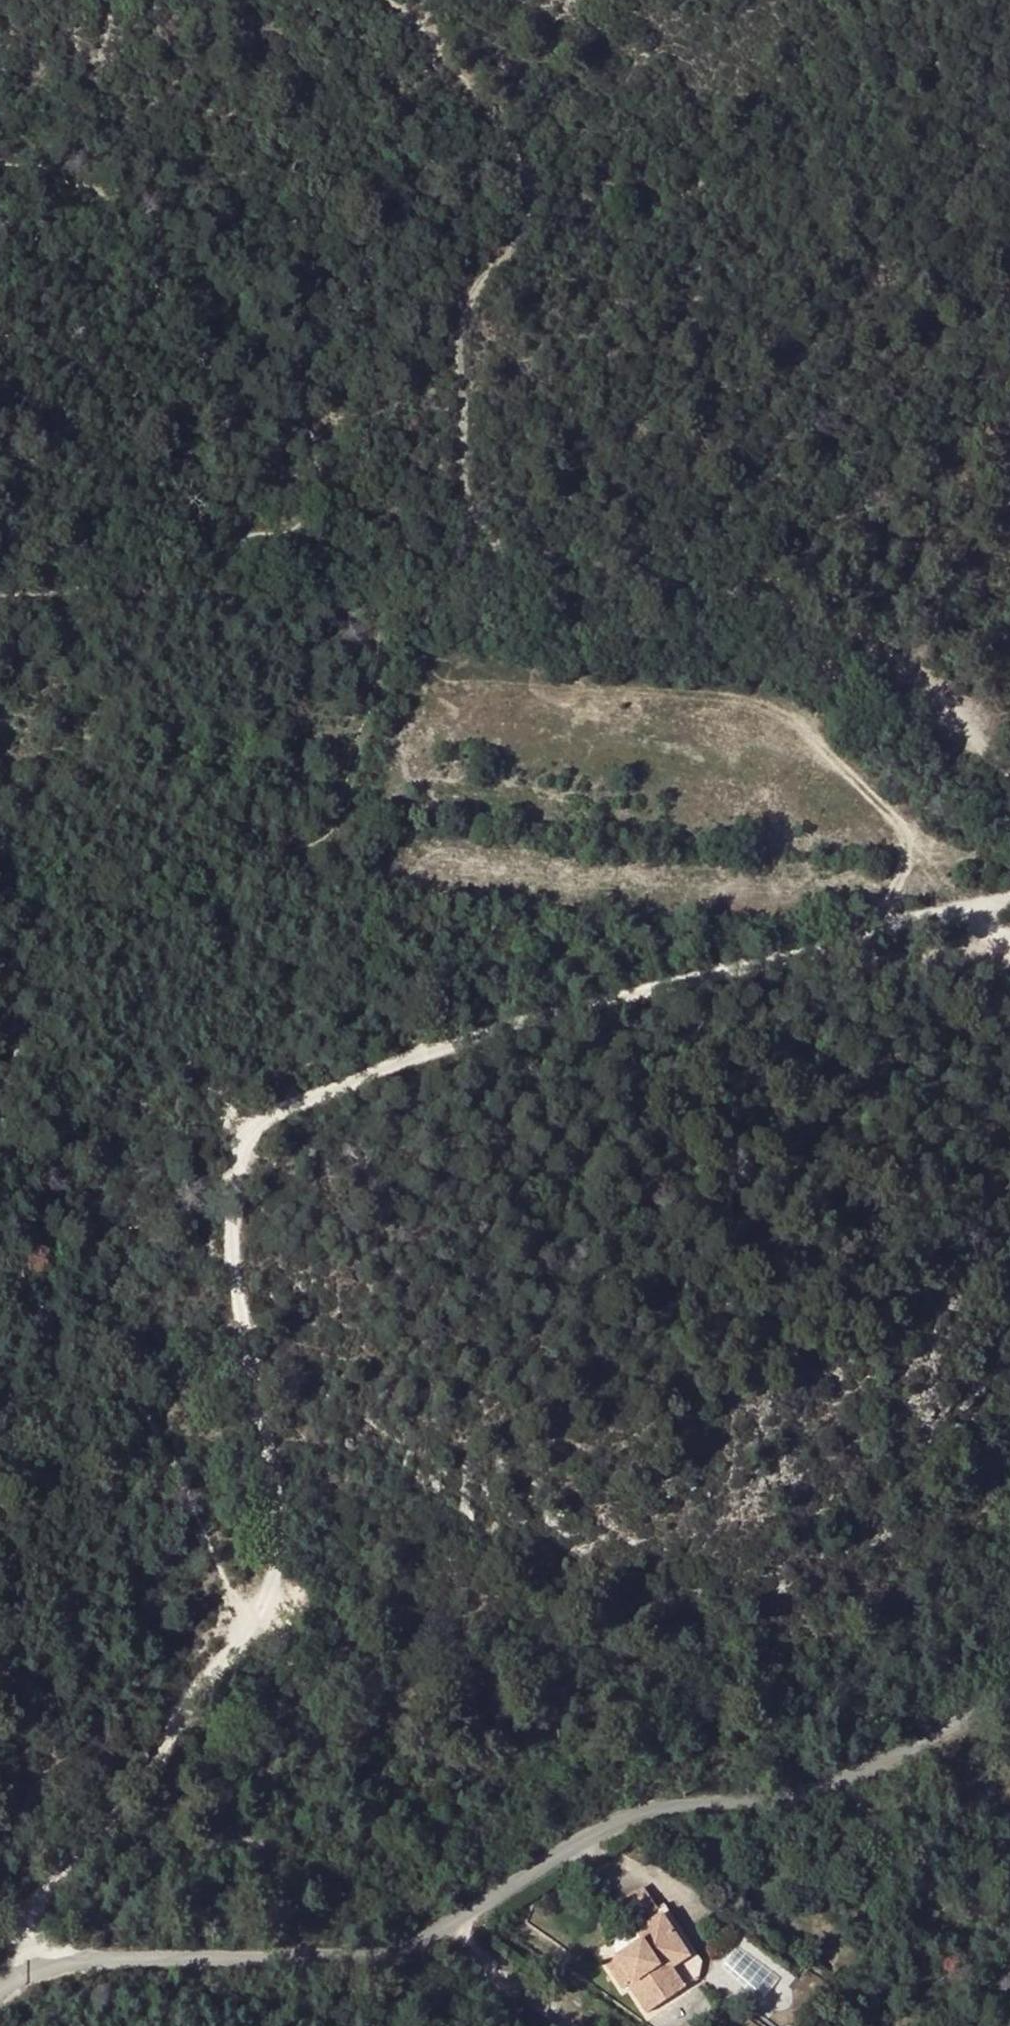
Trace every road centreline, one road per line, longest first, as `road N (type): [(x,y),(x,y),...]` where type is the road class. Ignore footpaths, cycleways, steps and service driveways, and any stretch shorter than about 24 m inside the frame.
road 1 (track): [(36,1974),(30,1940),(53,1882),(124,1811),(273,1596),(282,1523),(231,1256),(259,1131),(380,1070),(532,1022),(1009,901)]
road 2 (track): [(1009,768),(919,676),(830,619),(497,539),(468,512),(459,338),(481,282),(518,225),(519,173),(491,106),(384,0)]
road 3 (residential): [(1009,1704),(805,1792),(628,1820),(425,1937),(382,1951),(91,1961),(36,1974),(0,1994)]

